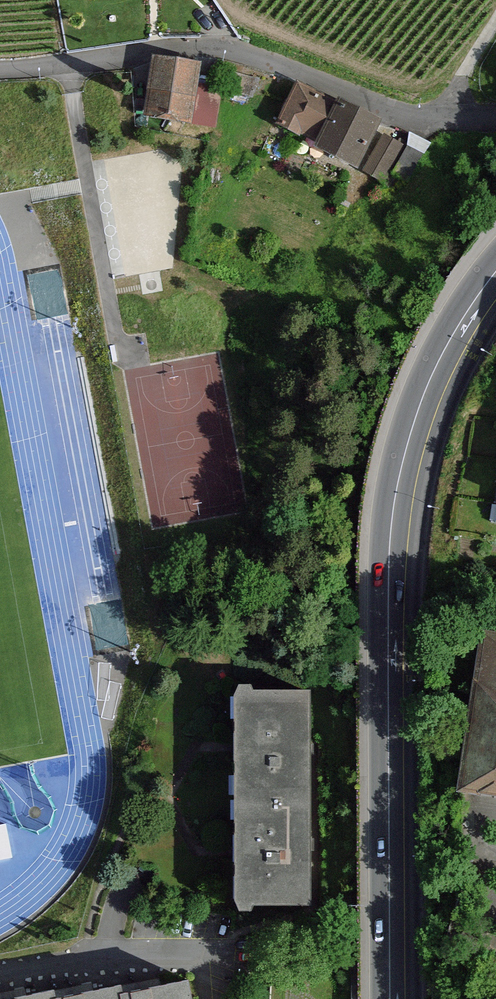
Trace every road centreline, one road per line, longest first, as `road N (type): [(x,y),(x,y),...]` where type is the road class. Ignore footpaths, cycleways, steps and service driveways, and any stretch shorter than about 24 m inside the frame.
road 1 (secondary): [(392,998),(393,630),(403,492),(431,393),(495,284)]
road 2 (residential): [(495,120),(402,117),(212,48),(0,69)]

